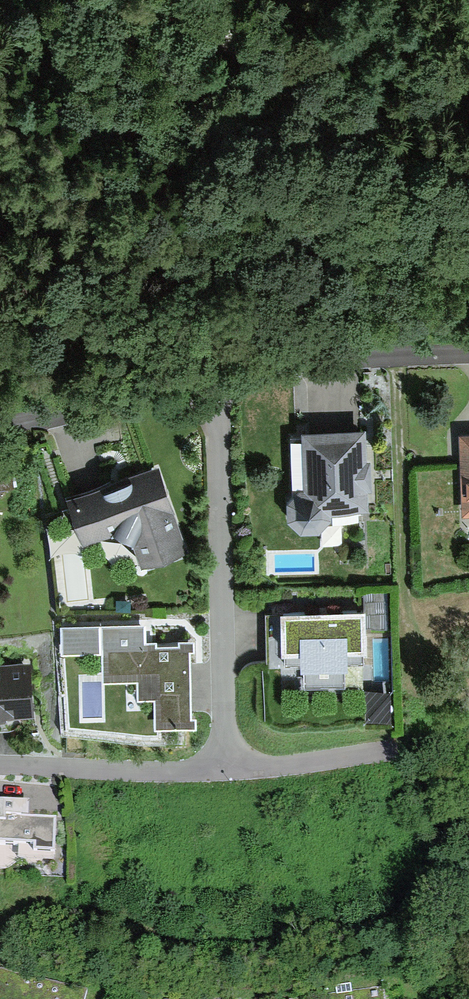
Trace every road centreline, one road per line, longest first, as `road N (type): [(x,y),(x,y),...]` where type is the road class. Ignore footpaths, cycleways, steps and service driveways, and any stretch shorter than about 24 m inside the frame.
road 1 (residential): [(214,381),(228,772)]
road 2 (track): [(193,0),(320,112),(468,212)]
road 3 (residential): [(468,358),(281,362),(214,381)]
road 4 (residential): [(228,772),(0,763)]
road 5 (residential): [(214,381),(0,430)]
road 6 (residential): [(228,772),(384,756)]

